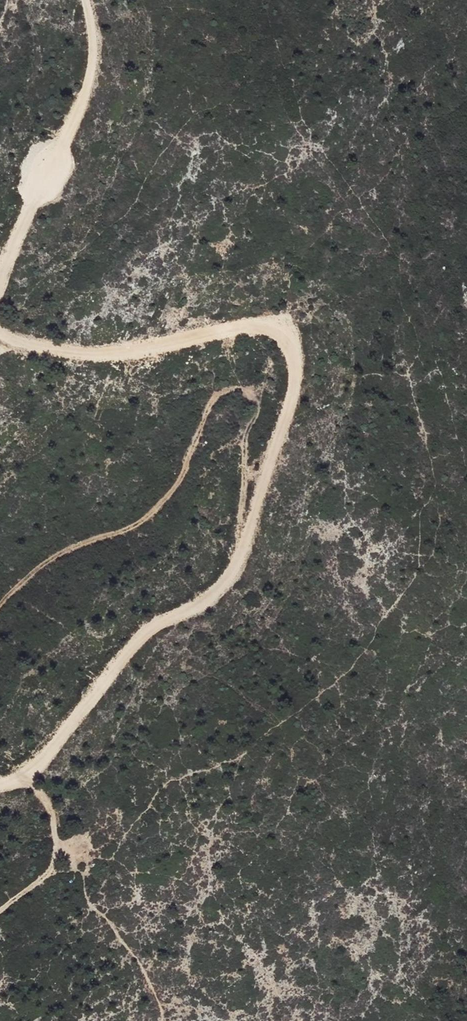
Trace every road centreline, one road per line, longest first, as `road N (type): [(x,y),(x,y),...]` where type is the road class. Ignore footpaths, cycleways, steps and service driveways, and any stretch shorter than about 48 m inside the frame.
road 1 (track): [(0,785),(26,780),(156,625),(227,585),(297,381),(287,336),(270,323),(101,356),(0,329)]
road 2 (track): [(255,394),(235,387),(209,401),(176,487),(143,522),(70,549),(0,602)]
road 3 (track): [(0,280),(93,67),(85,0)]
road 4 (track): [(243,552),(247,431),(268,362),(240,326)]

